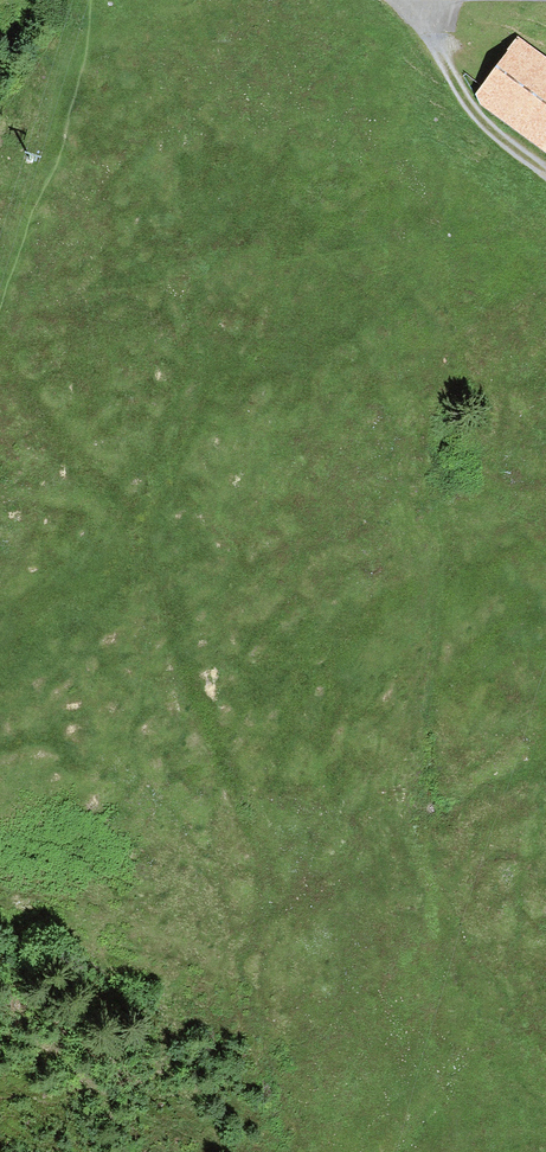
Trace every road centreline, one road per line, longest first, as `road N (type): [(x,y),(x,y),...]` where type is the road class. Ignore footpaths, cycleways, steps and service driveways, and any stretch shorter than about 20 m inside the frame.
road 1 (track): [(545,170),(497,137),(466,103),(442,56),(432,0)]

